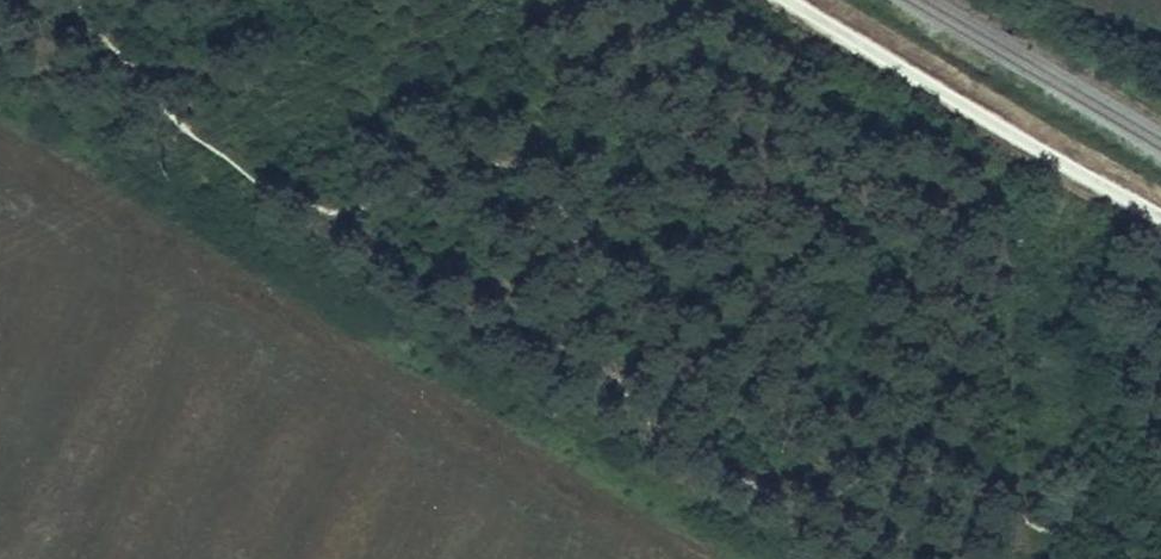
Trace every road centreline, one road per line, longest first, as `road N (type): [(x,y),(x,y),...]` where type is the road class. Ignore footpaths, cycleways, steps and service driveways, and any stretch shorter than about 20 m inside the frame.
road 1 (track): [(779,0),(1160,218)]

